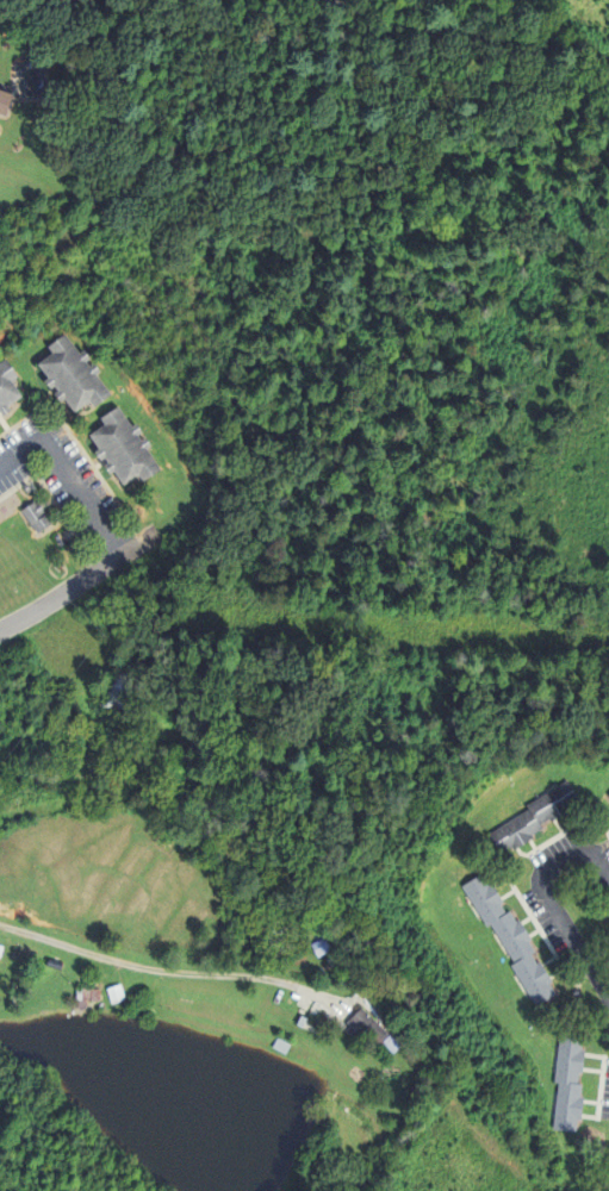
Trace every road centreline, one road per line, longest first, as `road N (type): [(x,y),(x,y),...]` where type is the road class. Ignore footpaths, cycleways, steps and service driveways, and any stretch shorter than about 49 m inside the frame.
road 1 (residential): [(608,883),(582,858),(564,860),(547,881),(549,900),(608,998)]
road 2 (residential): [(0,629),(155,536)]

